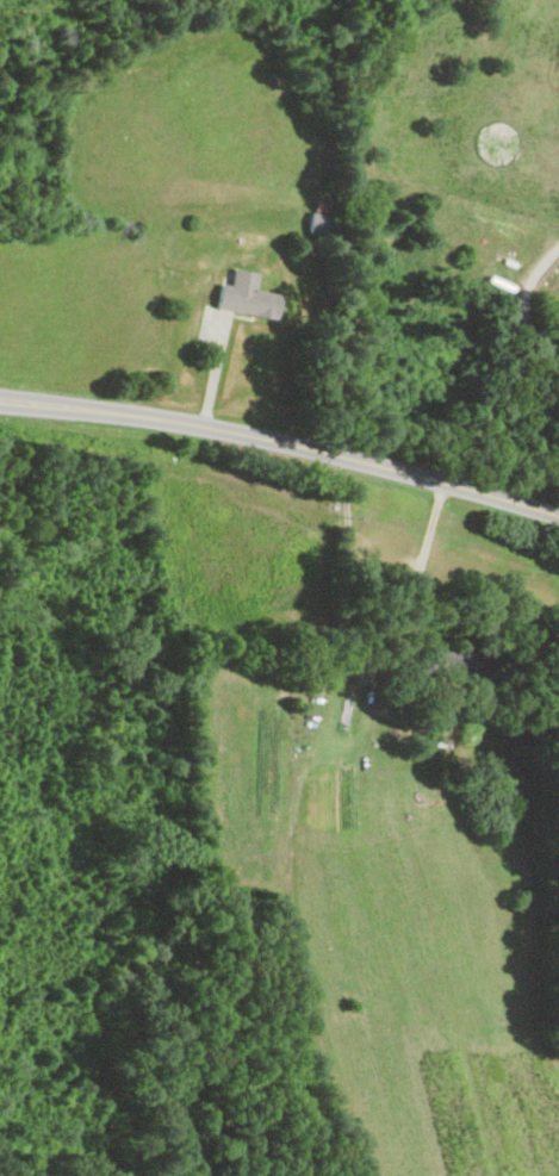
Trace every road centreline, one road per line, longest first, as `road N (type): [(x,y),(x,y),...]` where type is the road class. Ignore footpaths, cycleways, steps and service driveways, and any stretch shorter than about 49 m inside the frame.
road 1 (tertiary): [(0,399),(293,443),(558,516)]

